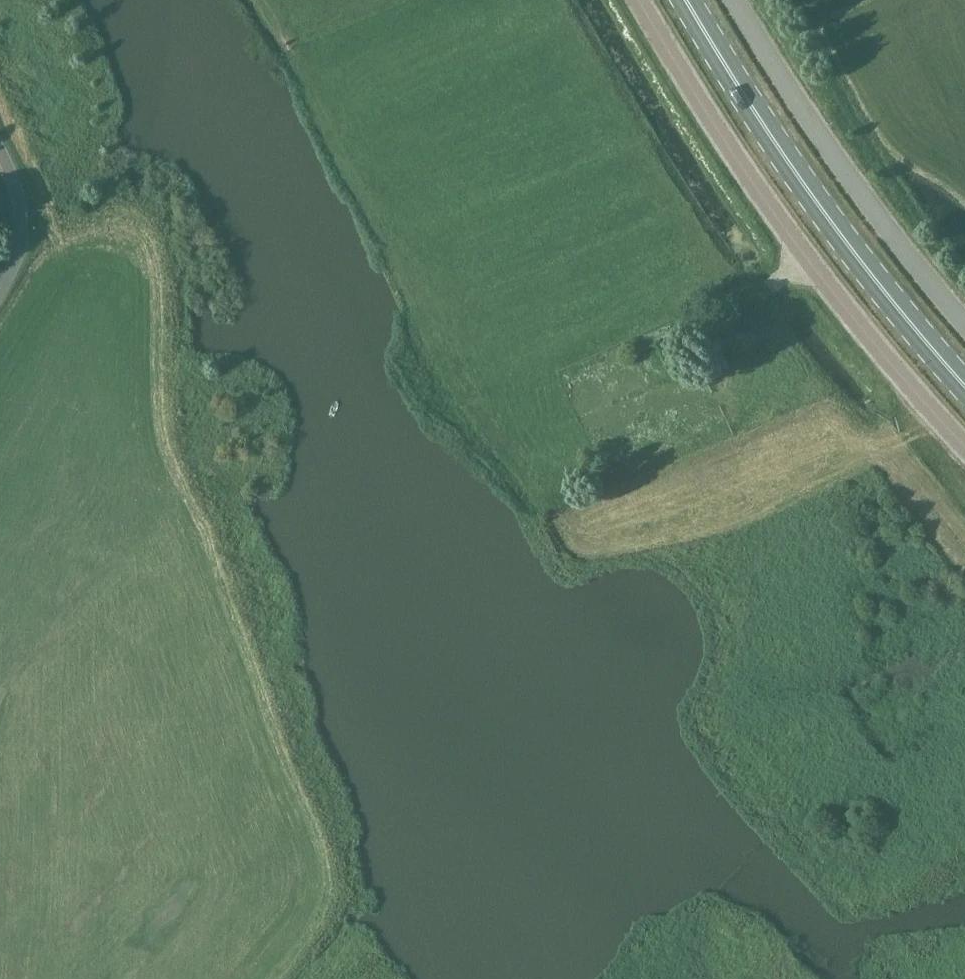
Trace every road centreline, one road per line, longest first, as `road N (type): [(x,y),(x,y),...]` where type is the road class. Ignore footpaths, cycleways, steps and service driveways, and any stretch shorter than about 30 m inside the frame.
road 1 (unclassified): [(637,0),(759,193),(964,448)]
road 2 (primary): [(964,386),(826,216),(686,0)]
road 3 (unclassified): [(964,322),(880,219),(737,0)]
road 4 (residential): [(0,289),(21,231),(0,154)]

